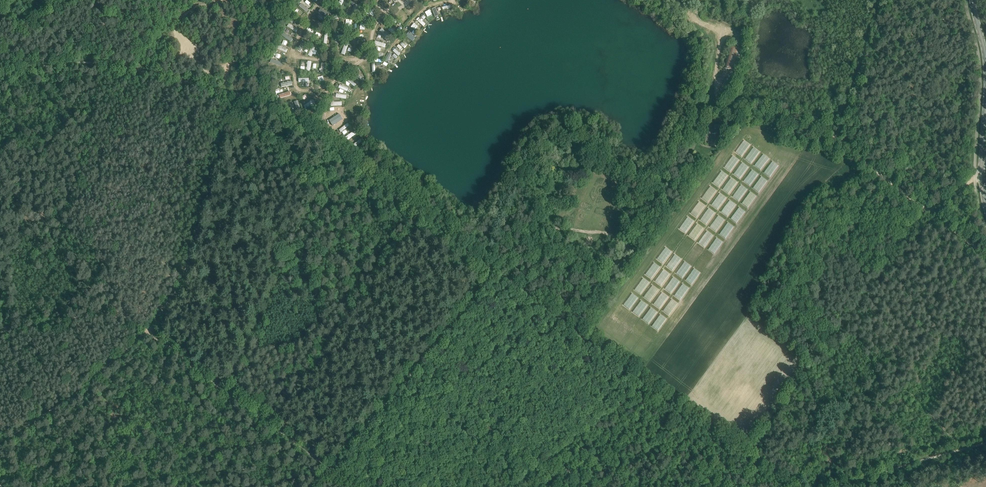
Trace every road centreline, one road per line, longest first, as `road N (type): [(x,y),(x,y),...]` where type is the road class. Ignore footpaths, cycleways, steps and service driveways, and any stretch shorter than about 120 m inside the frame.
road 1 (track): [(245,93),(287,112),(745,457)]
road 2 (track): [(694,101),(825,125),(985,255)]
road 3 (track): [(114,307),(57,233),(86,144),(93,60)]
road 4 (track): [(144,328),(356,486)]
road 5 (track): [(223,388),(334,149)]
road 6 (track): [(241,92),(178,285),(144,328)]
road 7 (track): [(416,364),(589,486)]
road 8 (track): [(144,328),(85,383),(0,439)]
road 9 (track): [(509,486),(646,385)]
road 10 (track): [(98,60),(241,92)]
road 11 (track): [(324,110),(331,85),(366,55),(381,18),(410,0)]
road 12 (track): [(325,0),(294,55),(360,59)]
road 13 (track): [(960,449),(839,486)]
road 14 (track): [(494,270),(416,364)]

